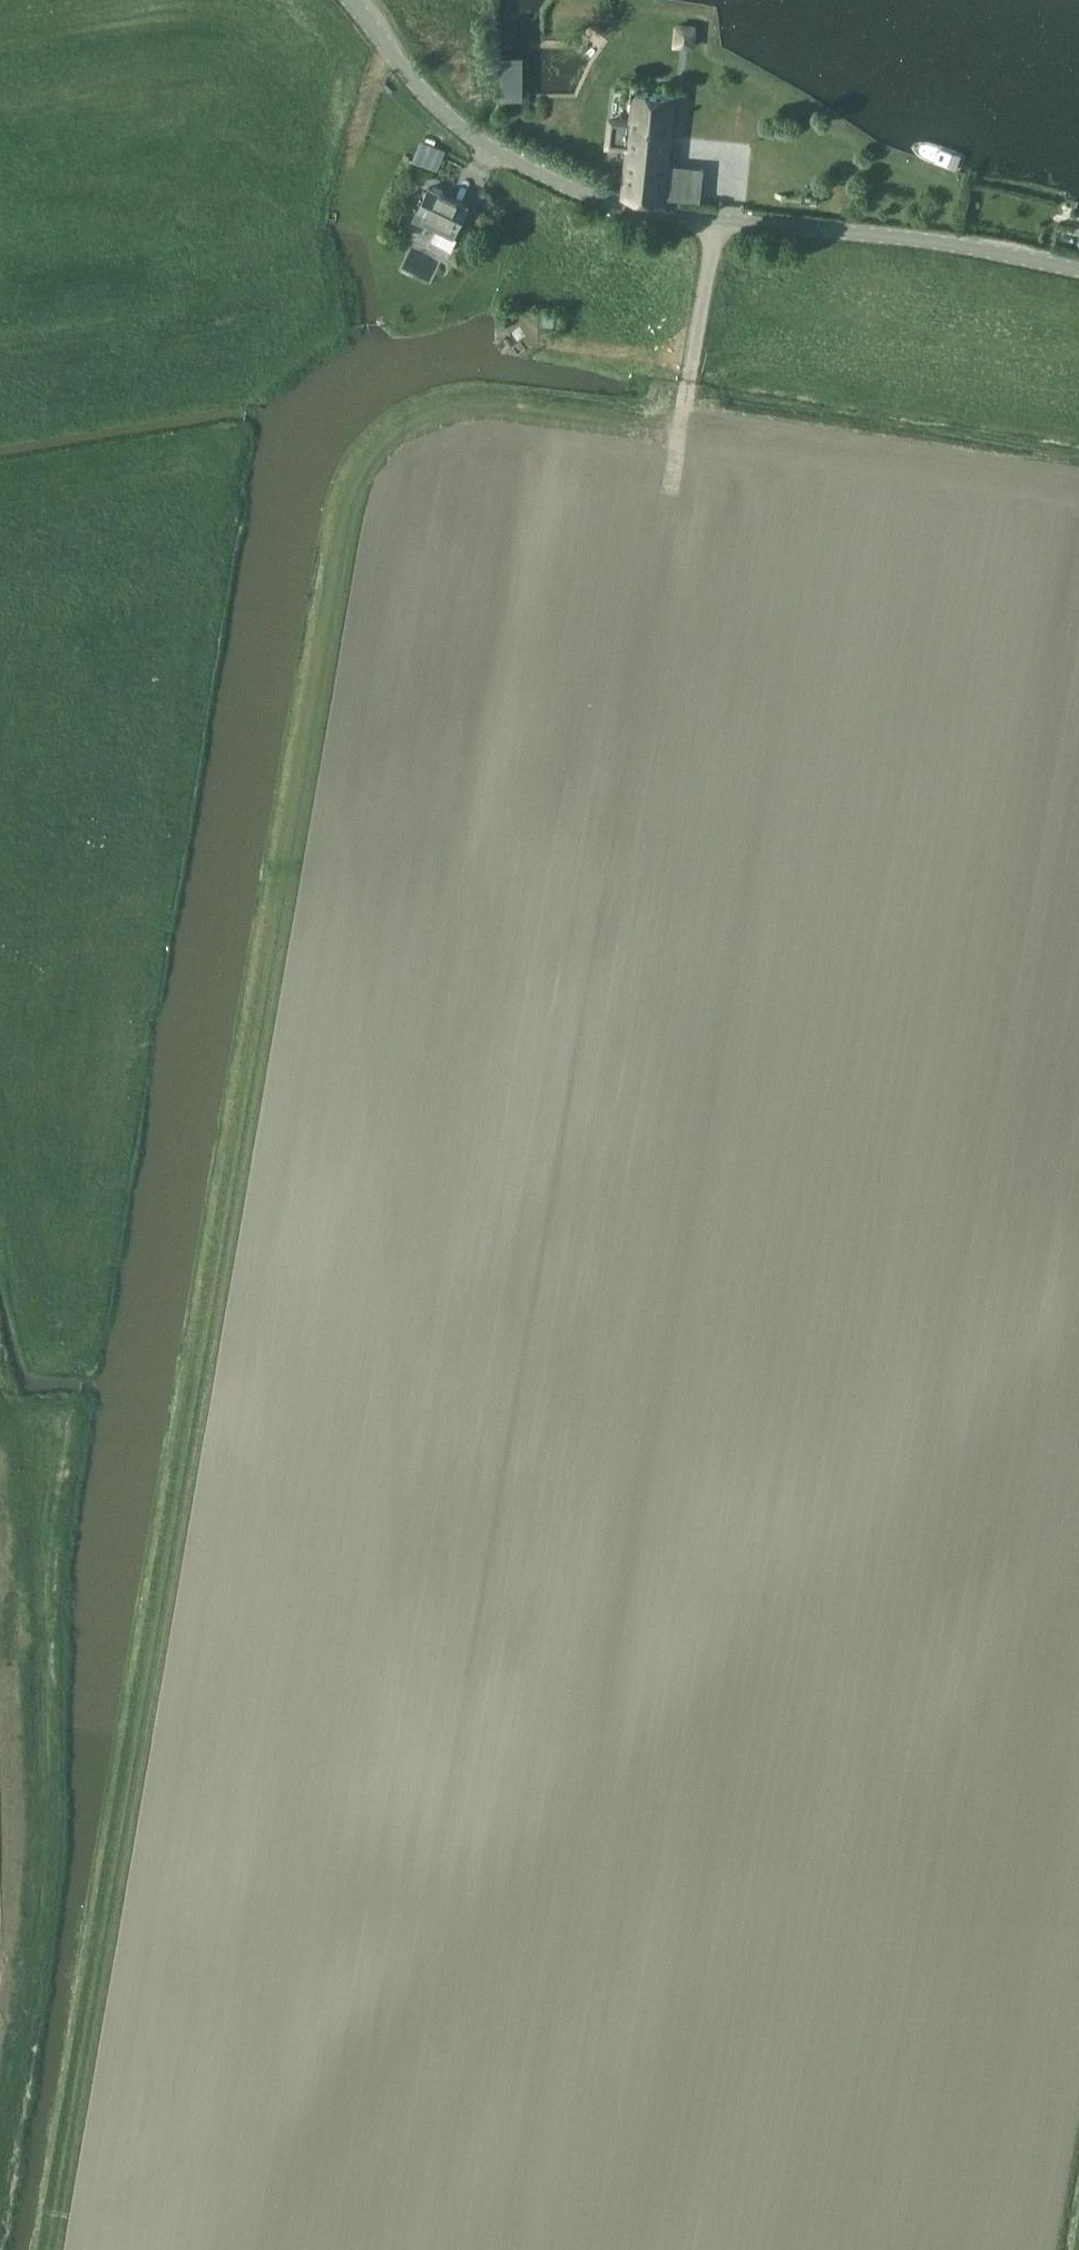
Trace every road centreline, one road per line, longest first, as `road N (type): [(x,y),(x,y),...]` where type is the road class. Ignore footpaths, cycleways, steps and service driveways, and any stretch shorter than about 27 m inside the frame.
road 1 (unclassified): [(1078,271),(957,244),(602,200),(472,136),(400,66),(351,0)]

